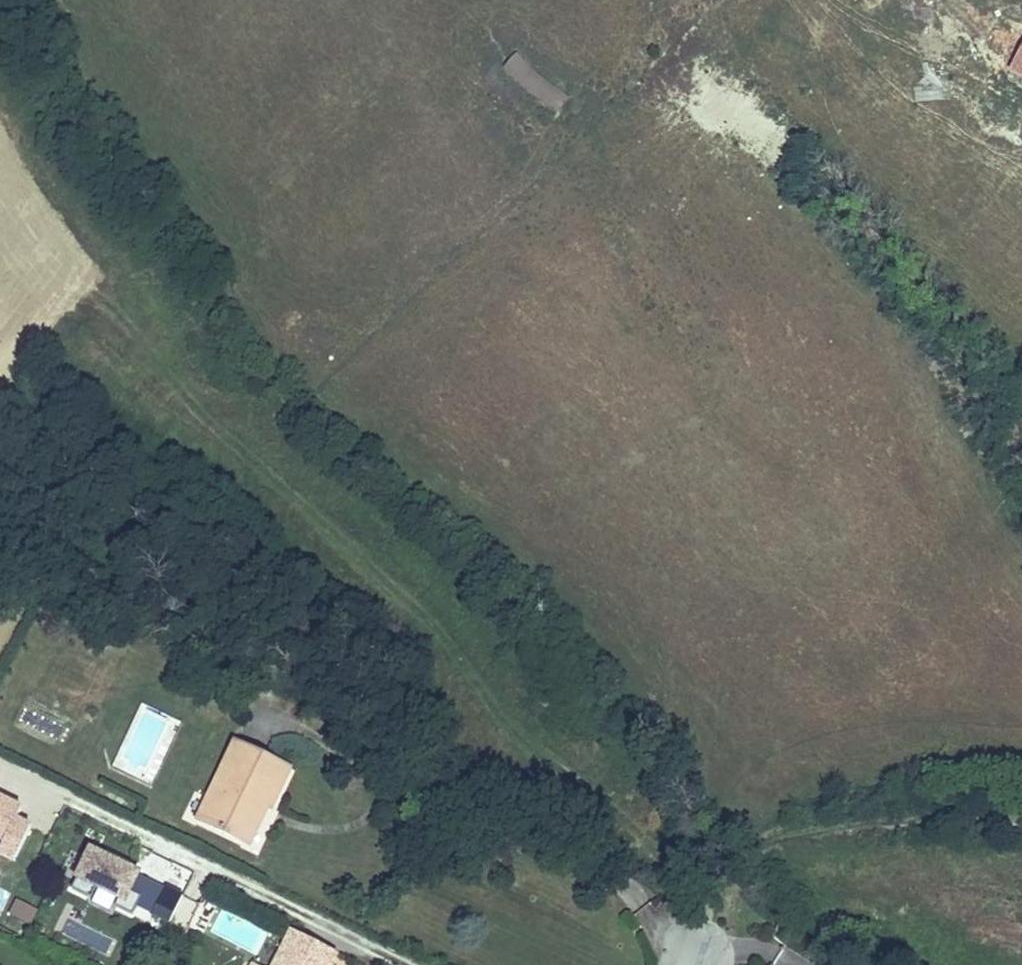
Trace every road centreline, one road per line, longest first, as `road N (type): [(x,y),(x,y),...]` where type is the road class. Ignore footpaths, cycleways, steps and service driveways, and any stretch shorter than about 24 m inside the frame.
road 1 (track): [(752,858),(774,837),(824,824),(926,809),(1021,810)]

